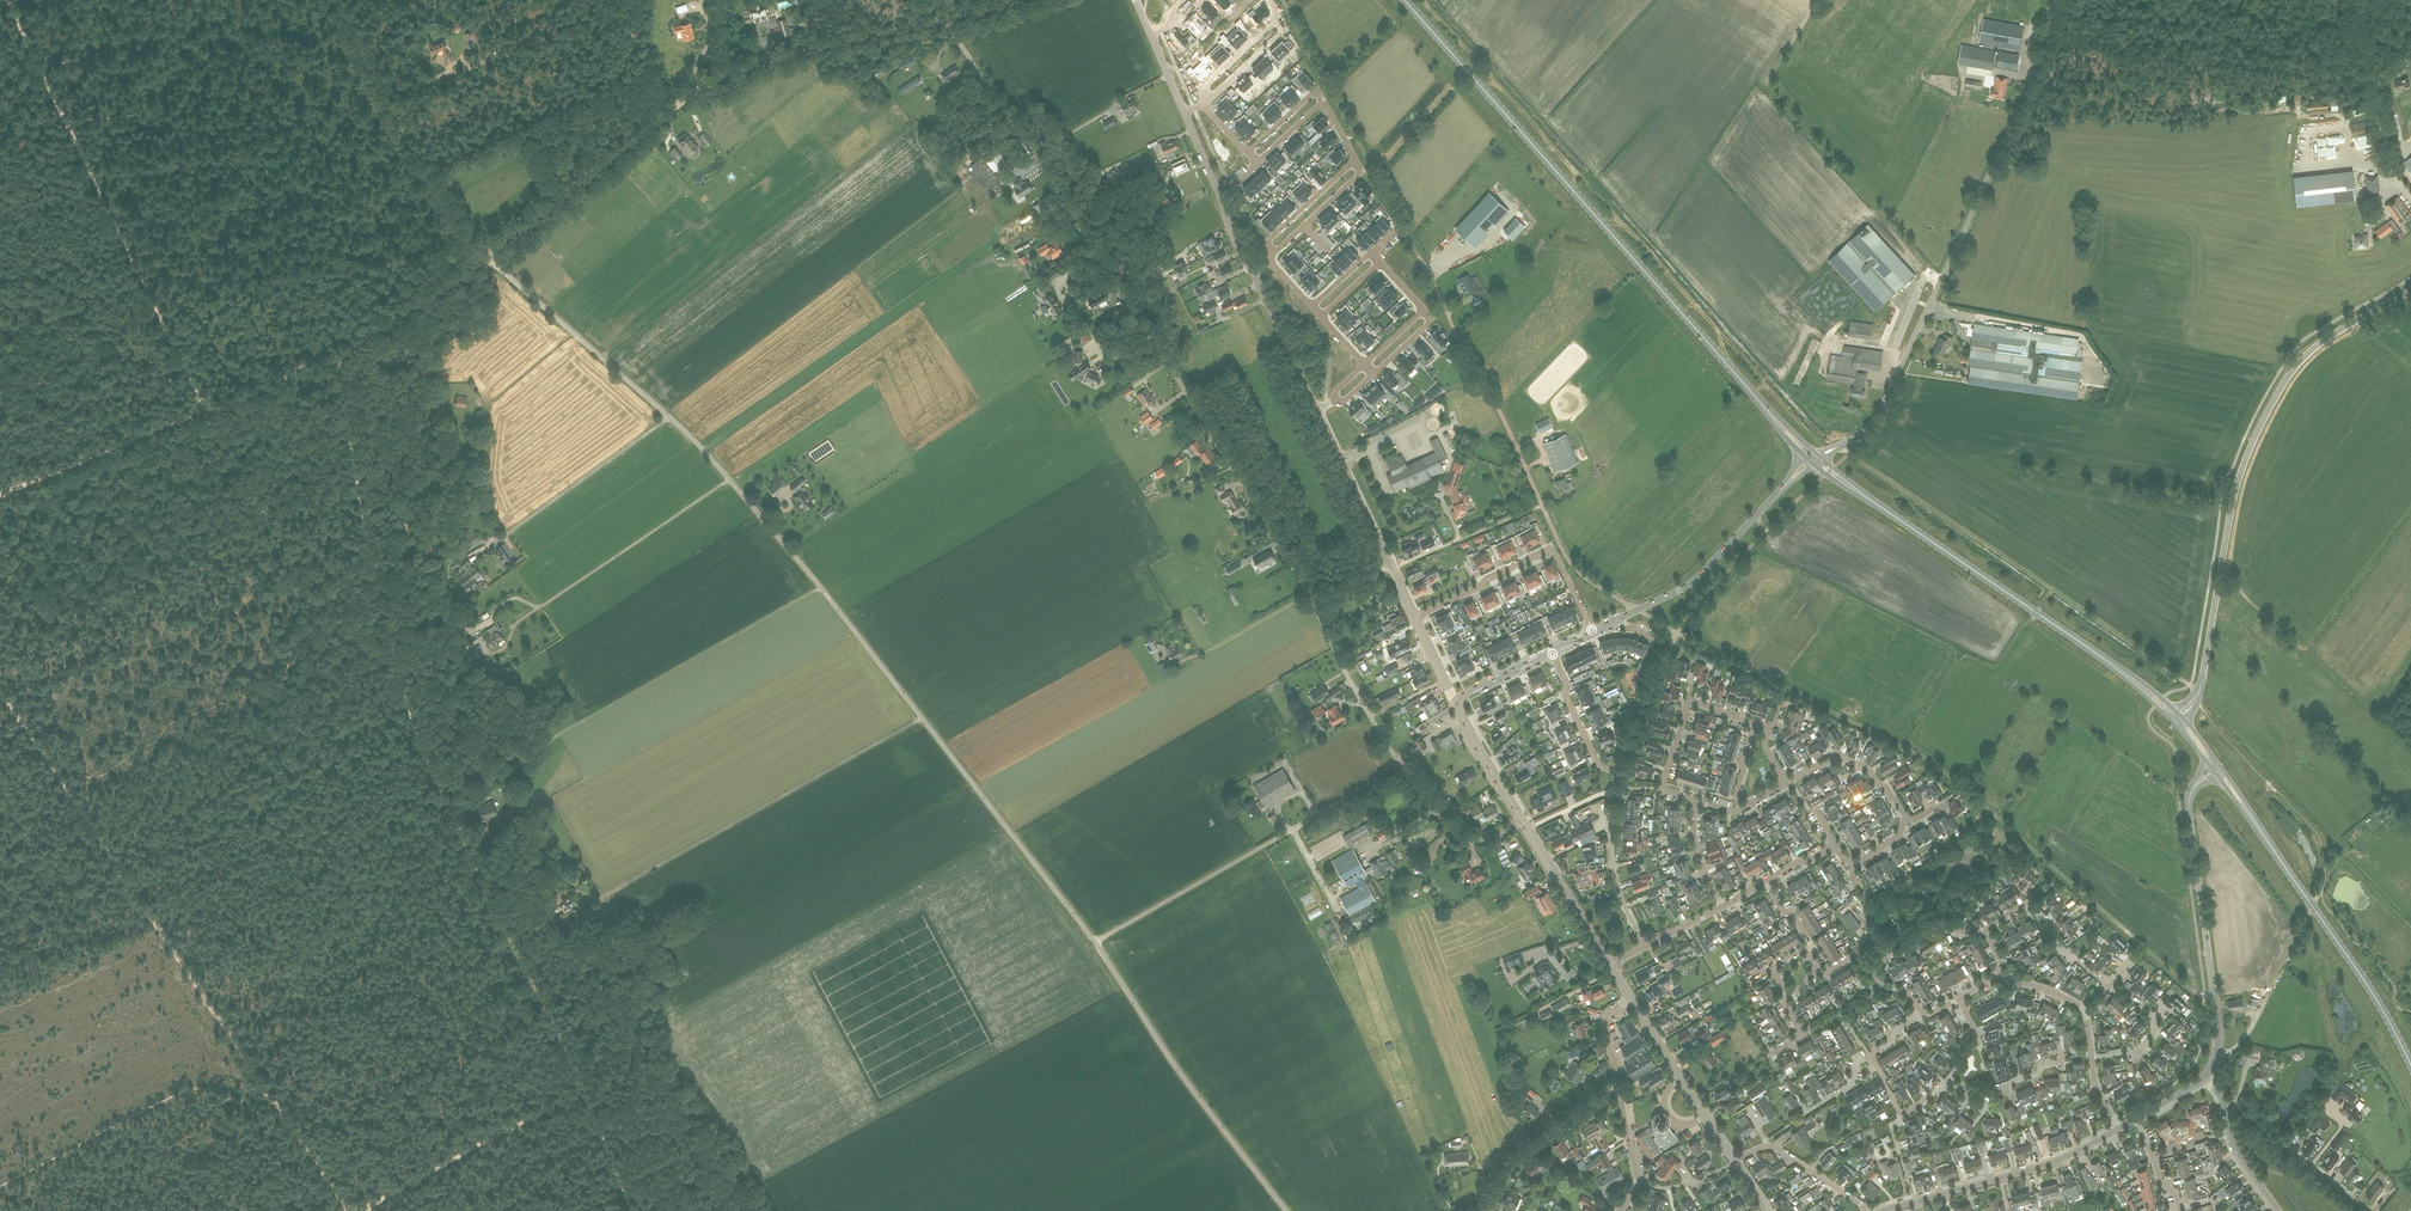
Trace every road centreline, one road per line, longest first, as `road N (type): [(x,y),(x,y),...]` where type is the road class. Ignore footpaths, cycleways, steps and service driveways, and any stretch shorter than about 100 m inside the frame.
road 1 (unclassified): [(1096,942),(706,453),(455,233),(331,0)]
road 2 (residential): [(1401,767),(1240,477),(942,17)]
road 3 (track): [(1637,610),(1580,573),(1563,551),(1501,414),(1282,0)]
road 4 (track): [(2205,995),(1935,764),(1677,633)]
road 5 (track): [(584,1088),(425,754),(371,557)]
road 6 (primary): [(1758,400),(1405,0)]
road 7 (track): [(346,1210),(66,789)]
road 8 (tertiary): [(2199,691),(2236,490),(2269,408),(2309,352),(2410,289)]
road 9 (unclassified): [(1859,436),(1879,412),(2032,83),(2050,0)]
road 10 (track): [(2190,685),(1849,453)]
road 11 (track): [(338,354),(449,283),(665,112)]
road 12 (unclassified): [(1096,942),(1401,767)]
road 13 (unclassified): [(1286,1210),(1168,1057),(1096,942)]
road 14 (track): [(398,320),(418,396),(421,511),(402,585),(416,636)]
road 15 (track): [(0,1182),(150,1103),(207,1088),(269,1093)]
road 16 (tertiary): [(2204,1079),(2218,1030),(2190,795)]
road 17 (track): [(84,161),(206,412)]
road 18 (primary): [(2410,1065),(2374,995),(2261,832)]
road 19 (track): [(400,253),(147,289)]
road 20 (track): [(584,1088),(362,1210)]
road 21 (tertiary): [(1883,1210),(2038,1167),(2119,1129)]
road 22 (residential): [(1592,632),(1552,547),(1415,617)]
road 23 (primary): [(2095,652),(1895,517)]
road 24 (unclassified): [(665,112),(739,67),(872,34)]
road 25 (track): [(371,557),(338,354)]
road 26 (tertiary): [(1736,1162),(1630,998)]
road 27 (residential): [(1481,1210),(1511,1158),(1619,1089)]
road 28 (tertiary): [(1779,492),(1690,584),(1637,610)]
road 29 (track): [(1757,77),(1876,212)]
road 30 (unclassified): [(1644,946),(1613,865),(1618,773)]
road 31 (unclassified): [(2367,1210),(2238,1109),(2225,1108)]
road 32 (unclassified): [(1253,271),(1184,112)]
road 33 (residential): [(1948,1080),(1983,1109),(2064,1053),(2091,1048)]
road 34 (tertiary): [(1610,964),(1521,819)]
road 35 (residential): [(1986,930),(2032,904),(2068,957),(2113,983)]
road 36 (unclassified): [(1415,617),(1343,466)]
road 37 (track): [(1542,503),(1393,569)]
road 38 (residential): [(1521,819),(1499,833),(1454,833),(1401,767)]
road 39 (track): [(0,495),(144,436)]
road 40 (unclassified): [(1618,773),(1677,633)]
road 41 (residential): [(1867,1210),(1778,1149),(1736,1162)]
road 42 (unclassified): [(1316,409),(1253,271)]
road 43 (residential): [(1618,773),(1597,761),(1552,652)]
road 44 (residential): [(1355,160),(1362,172),(1272,253)]
road 45 (track): [(7,0),(65,121)]
road 46 (tertiary): [(1521,819),(1456,704)]
road 47 (residential): [(1272,253),(1269,240),(1355,160)]
road 48 (residential): [(1694,805),(1661,789),(1691,703)]
road 49 (residential): [(1876,968),(1947,925),(1986,930)]

